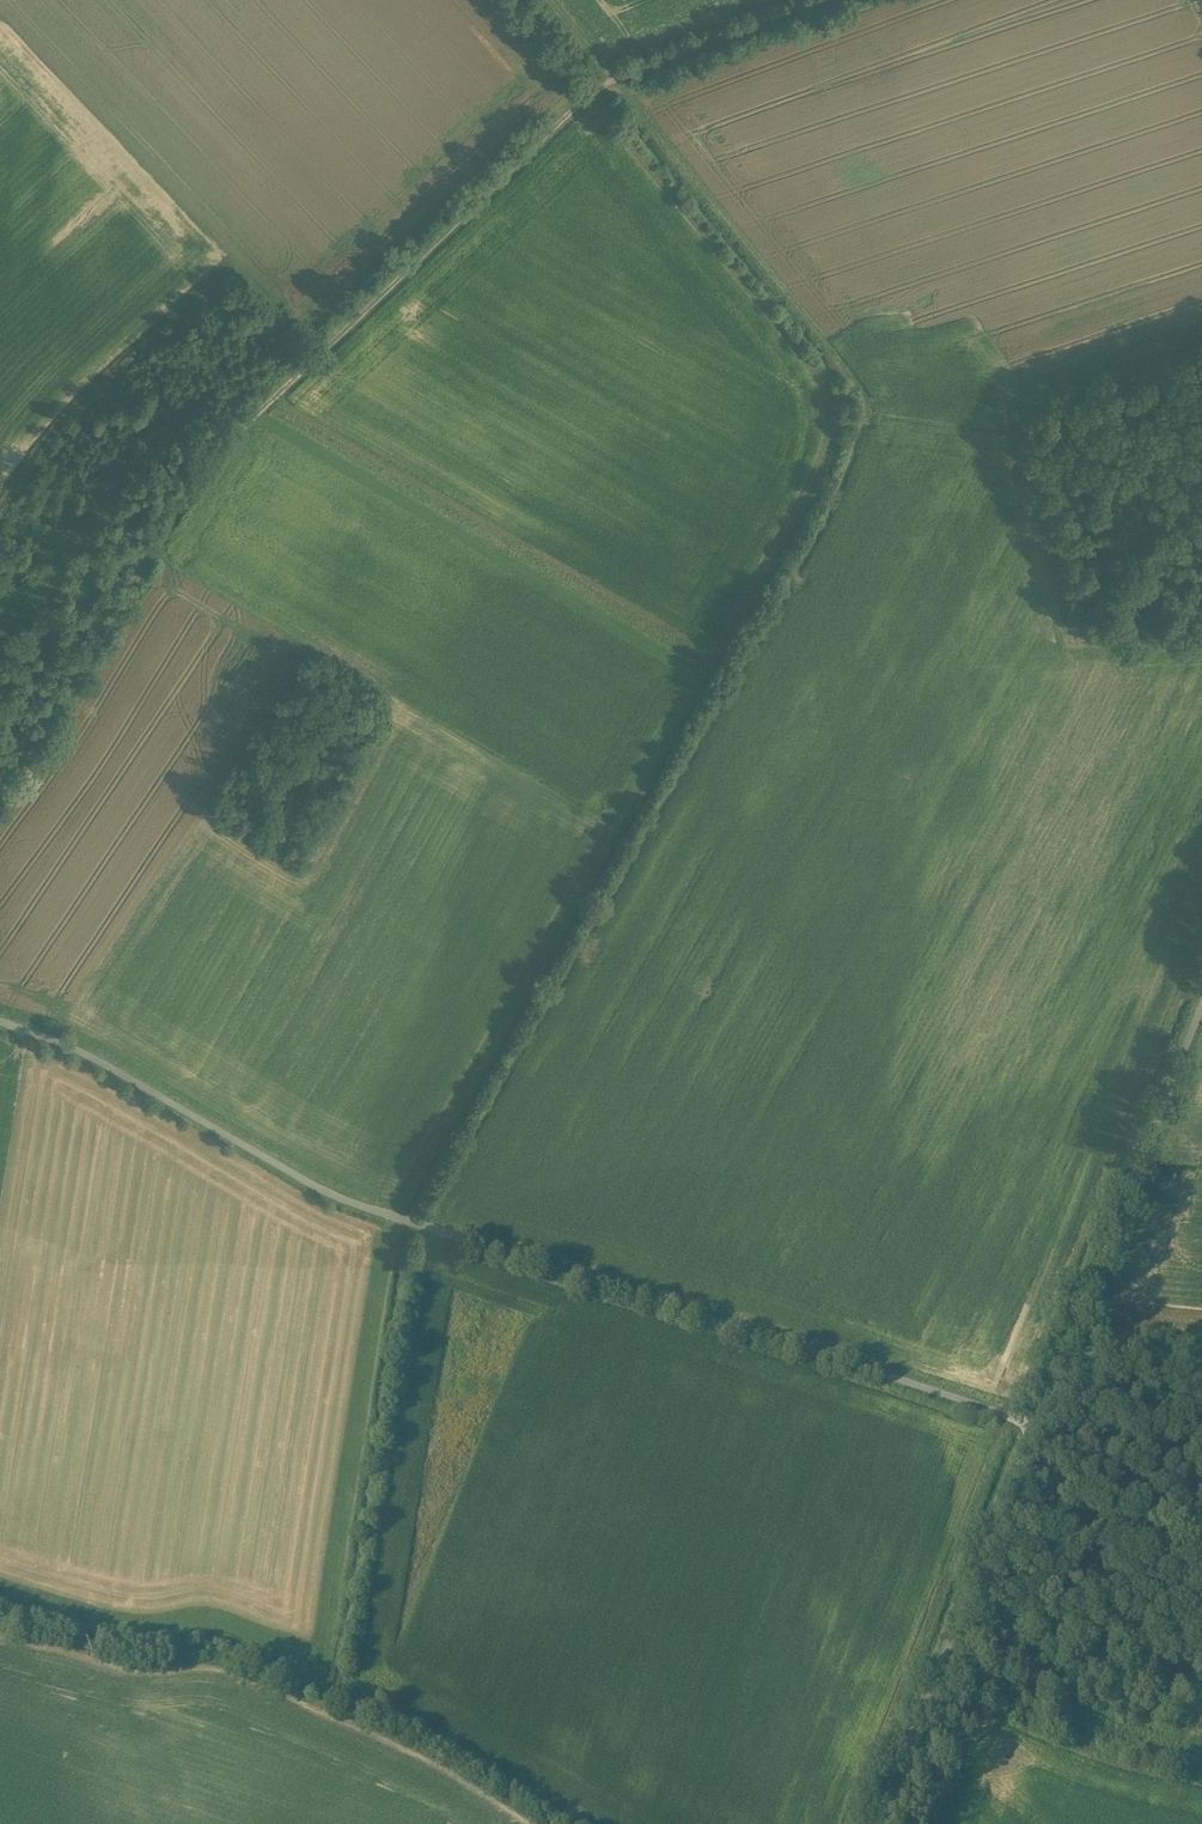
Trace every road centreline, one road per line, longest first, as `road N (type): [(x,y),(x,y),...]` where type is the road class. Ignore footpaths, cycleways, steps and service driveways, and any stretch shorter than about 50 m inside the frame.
road 1 (track): [(833,0),(611,82),(574,106),(198,468),(72,686),(0,779)]
road 2 (unclassified): [(0,1025),(82,1055),(318,1193),(1042,1424)]
road 3 (unclassified): [(1201,1017),(1042,1424)]
road 4 (unclassified): [(1042,1424),(881,1823)]
road 5 (track): [(1014,1494),(1201,1545)]

